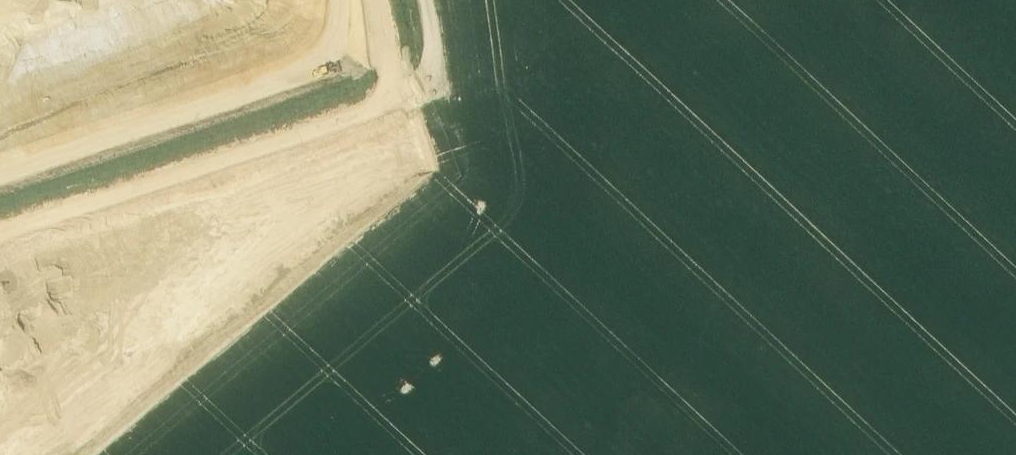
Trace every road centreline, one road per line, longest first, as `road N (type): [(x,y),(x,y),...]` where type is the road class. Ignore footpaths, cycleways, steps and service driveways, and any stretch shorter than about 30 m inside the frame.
road 1 (track): [(430,0),(436,28),(422,86),(376,115),(0,233)]

